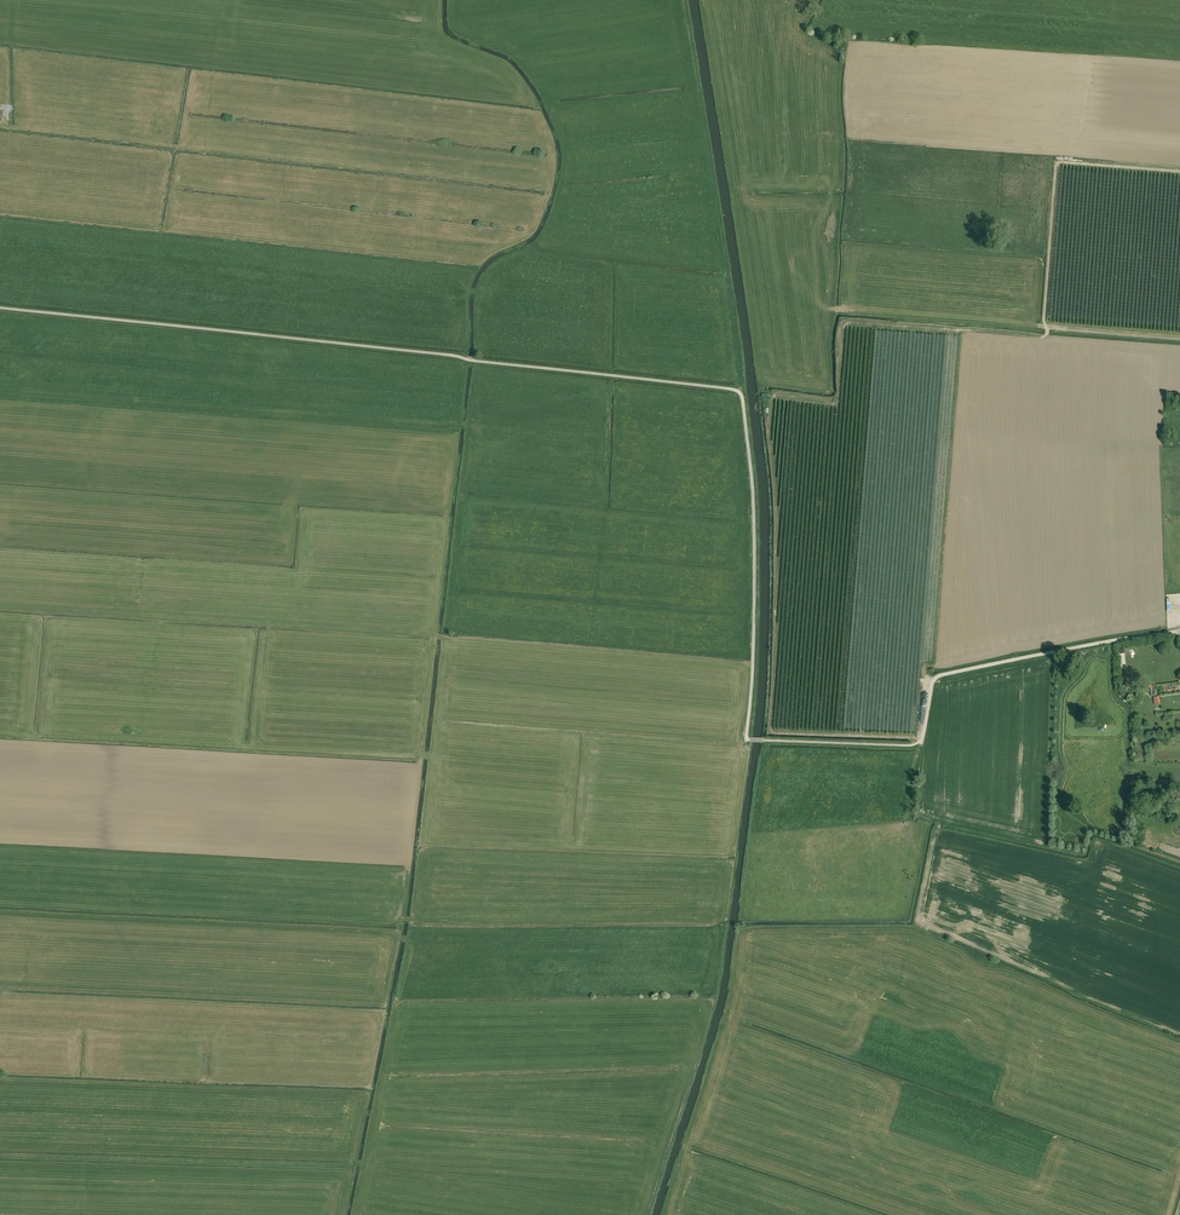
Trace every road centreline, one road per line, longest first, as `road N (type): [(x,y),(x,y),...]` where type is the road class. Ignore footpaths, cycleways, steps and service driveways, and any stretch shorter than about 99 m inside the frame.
road 1 (unclassified): [(769,741),(910,746),(921,741),(936,676),(1179,631)]

